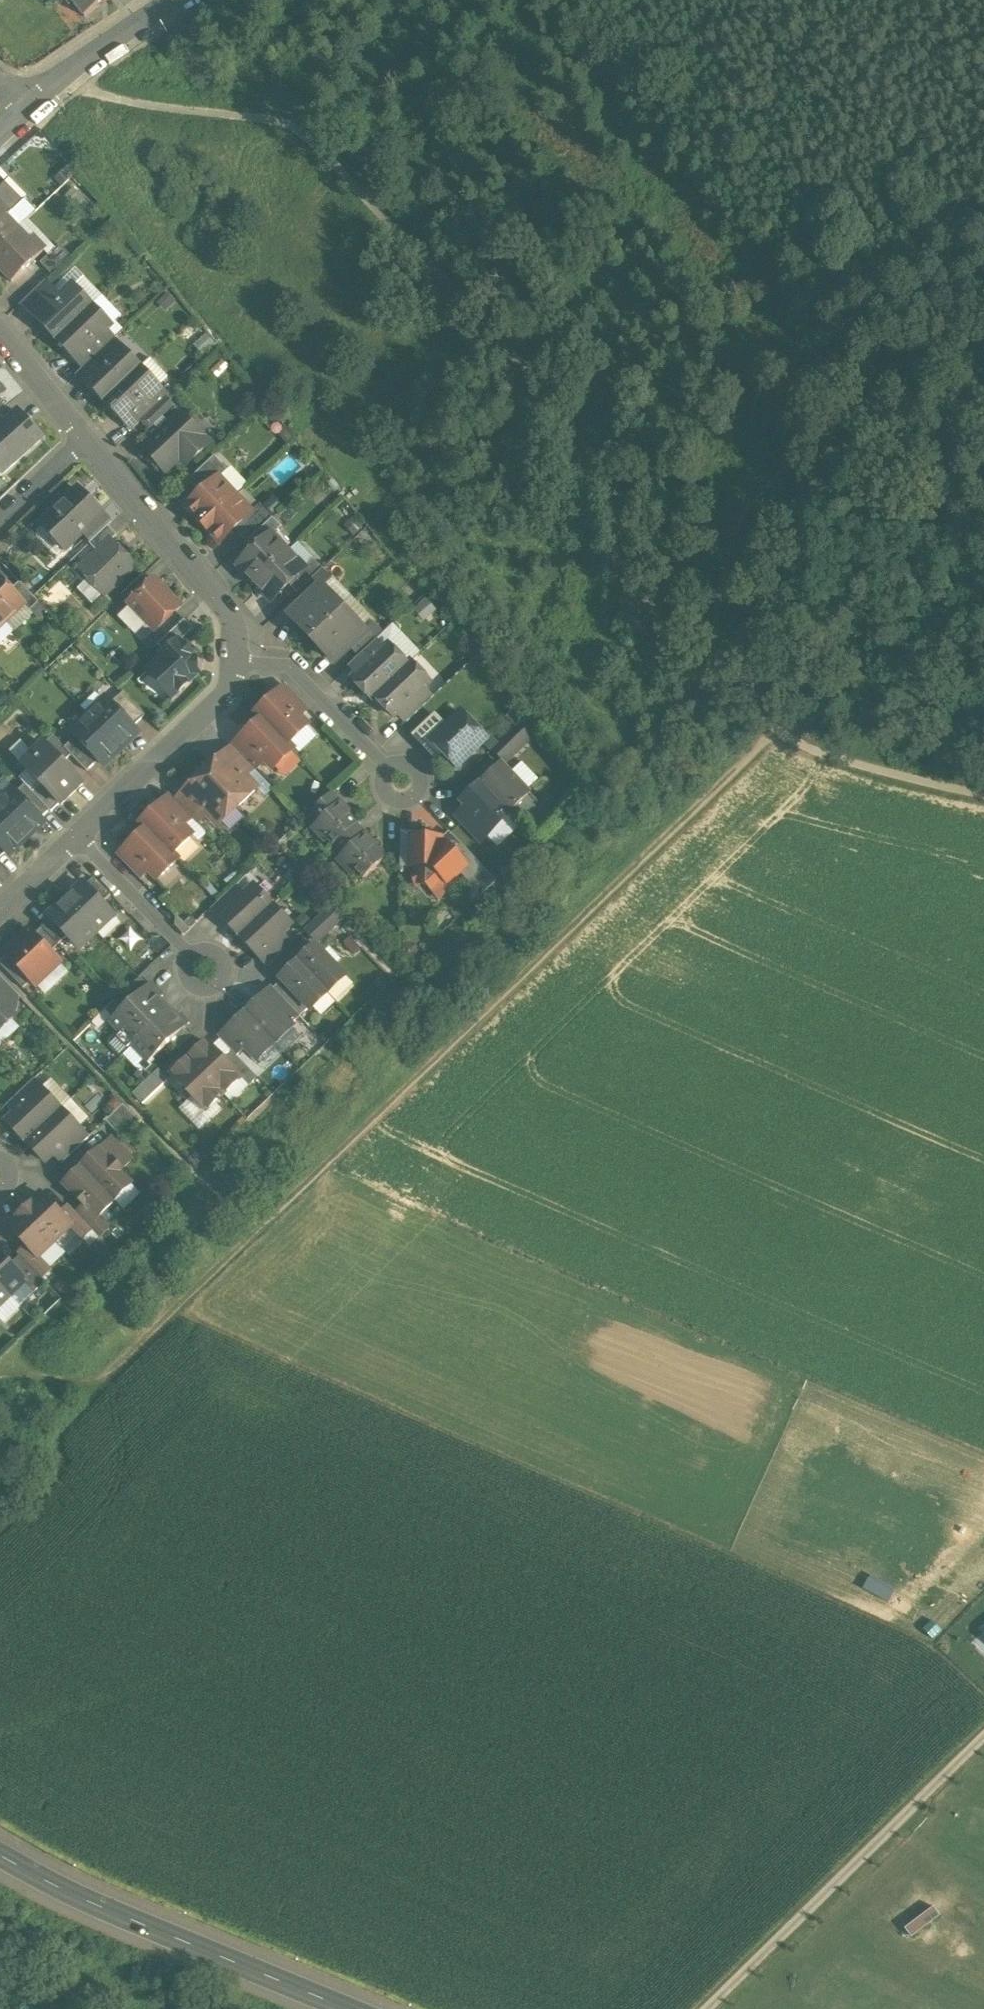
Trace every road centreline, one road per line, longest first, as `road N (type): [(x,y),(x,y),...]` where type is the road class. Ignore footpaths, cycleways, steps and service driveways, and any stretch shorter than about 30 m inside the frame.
road 1 (track): [(69,69),(120,108),(314,133),(514,335),(646,511),(676,635),(774,735),(822,758),(983,797)]
road 2 (track): [(0,1367),(62,1382),(90,1382),(115,1370),(774,735)]
road 3 (track): [(983,380),(803,478),(761,535),(731,685)]
road 4 (tertiary): [(352,2008),(0,1857)]
road 5 (residential): [(80,440),(229,618),(236,660)]
road 6 (residential): [(236,660),(226,697),(83,836)]
road 7 (residential): [(399,780),(285,665),(236,660)]
road 8 (residential): [(18,114),(172,0)]
road 9 (residential): [(211,973),(83,836)]
road 10 (residential): [(0,340),(80,440)]

